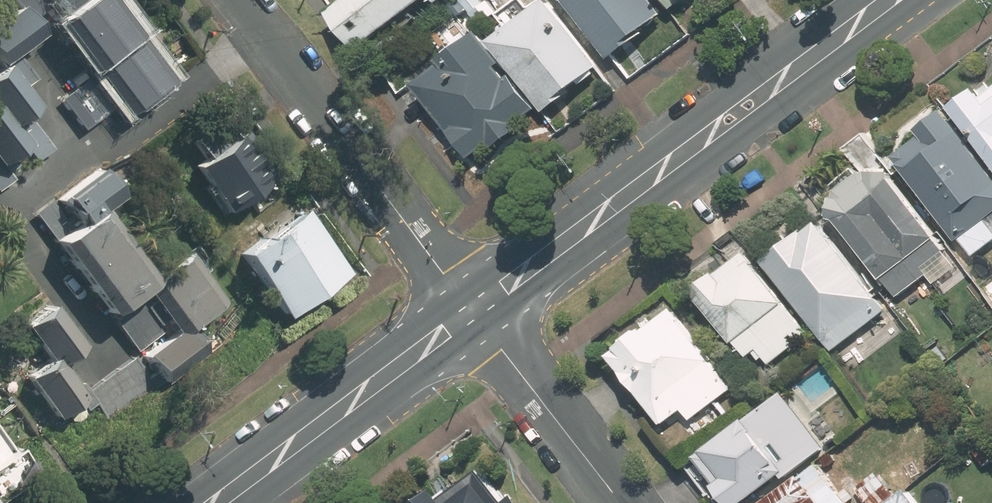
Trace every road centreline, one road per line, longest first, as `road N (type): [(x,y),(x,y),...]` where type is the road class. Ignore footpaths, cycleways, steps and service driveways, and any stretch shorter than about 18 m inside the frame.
road 1 (secondary): [(885,0),(473,311)]
road 2 (residential): [(473,311),(237,0)]
road 3 (secondary): [(473,311),(214,502)]
road 4 (residential): [(620,502),(473,311)]

